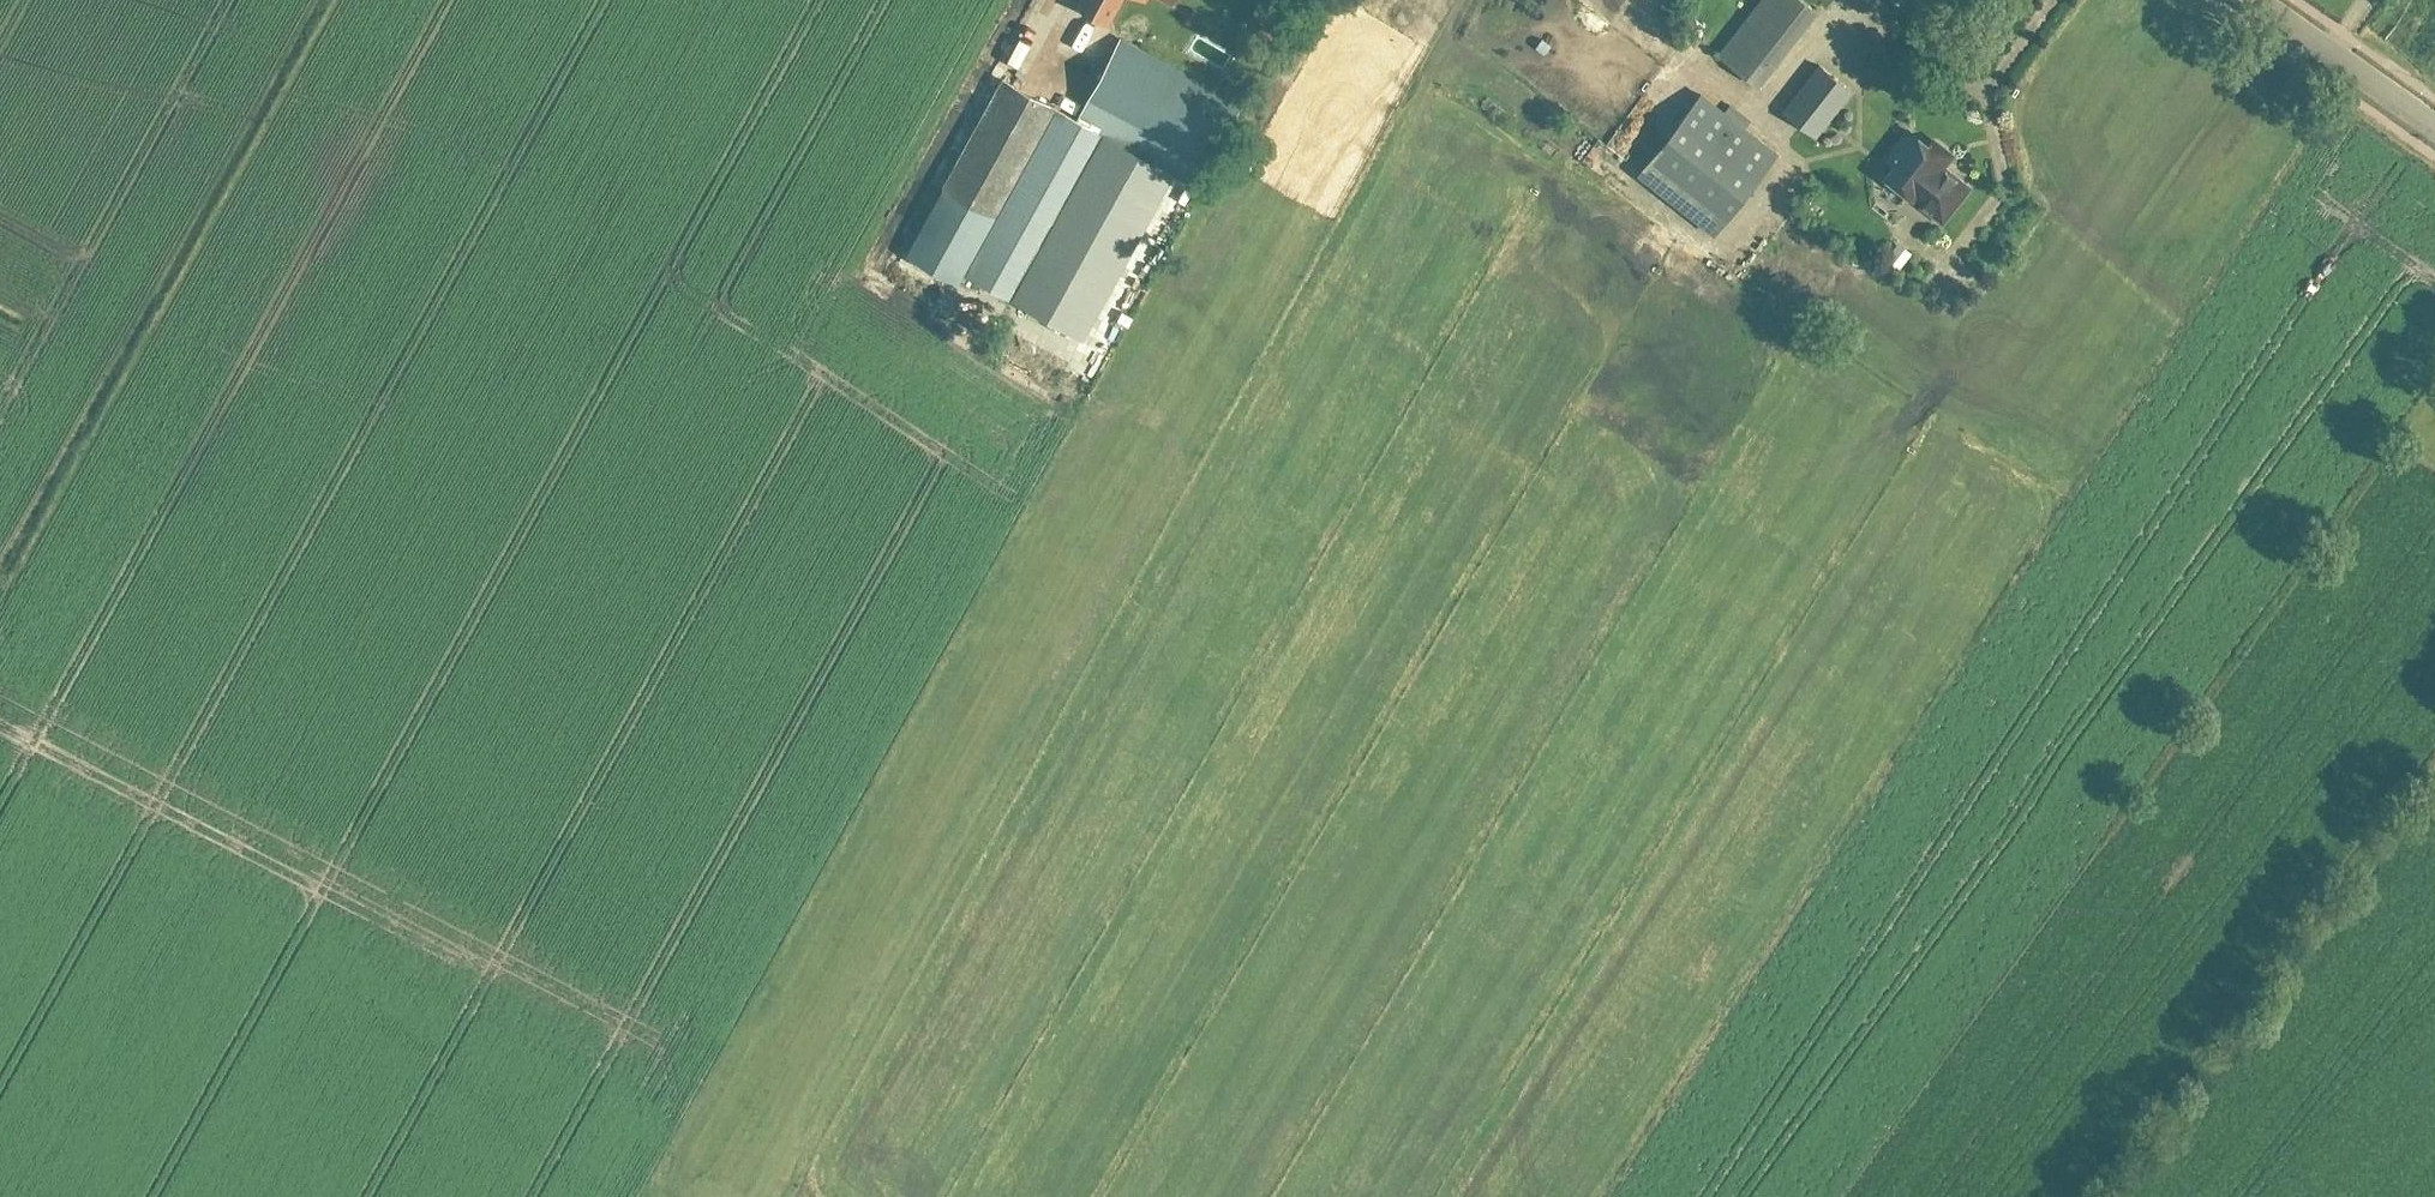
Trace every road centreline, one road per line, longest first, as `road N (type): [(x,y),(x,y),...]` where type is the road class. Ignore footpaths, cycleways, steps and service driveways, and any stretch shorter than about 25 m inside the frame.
road 1 (tertiary): [(2434,126),(2255,0)]

